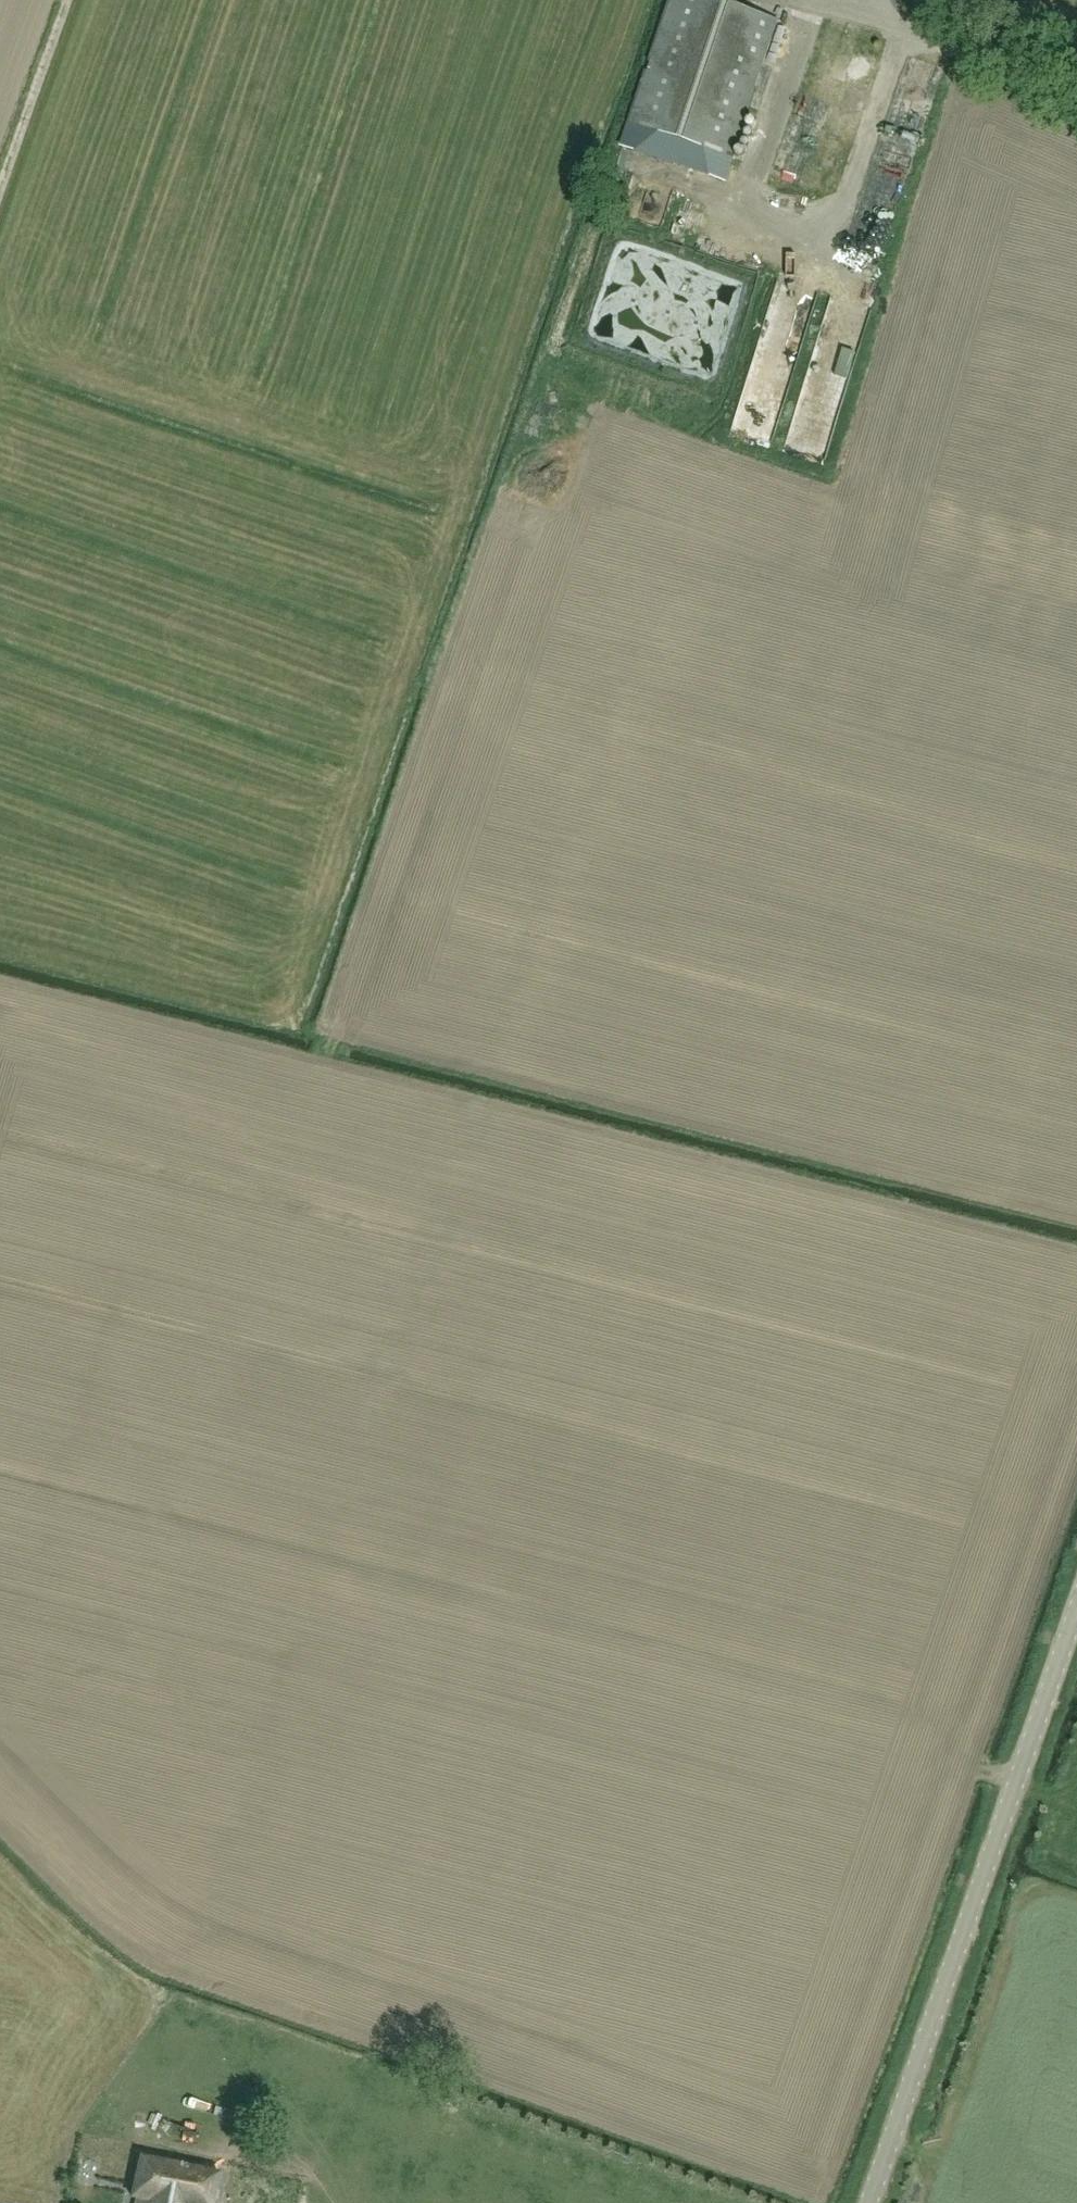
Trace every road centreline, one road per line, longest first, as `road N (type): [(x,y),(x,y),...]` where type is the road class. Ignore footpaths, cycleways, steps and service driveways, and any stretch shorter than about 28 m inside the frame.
road 1 (tertiary): [(876,2202),(1076,1620)]

